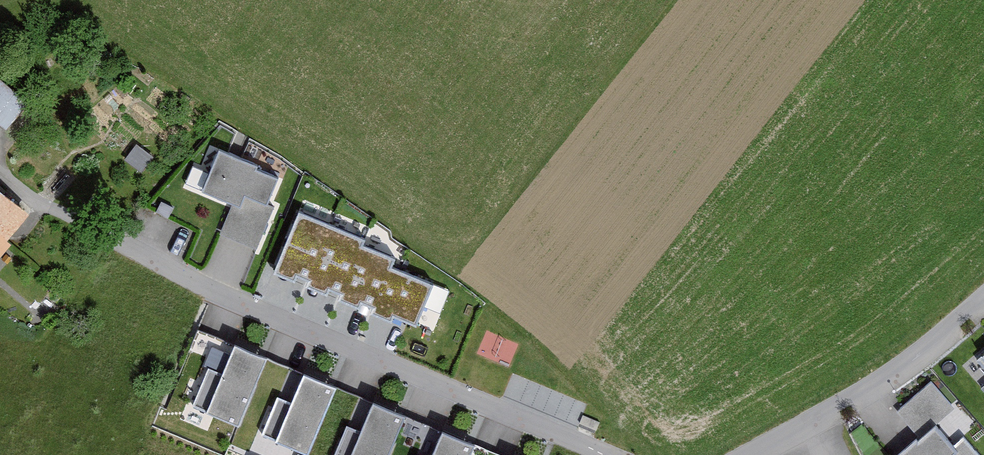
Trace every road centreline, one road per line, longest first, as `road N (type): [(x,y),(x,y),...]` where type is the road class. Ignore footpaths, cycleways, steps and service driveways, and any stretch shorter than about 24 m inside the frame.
road 1 (residential): [(53,208),(209,293),(603,454)]
road 2 (unclassified): [(983,294),(902,363),(748,454)]

